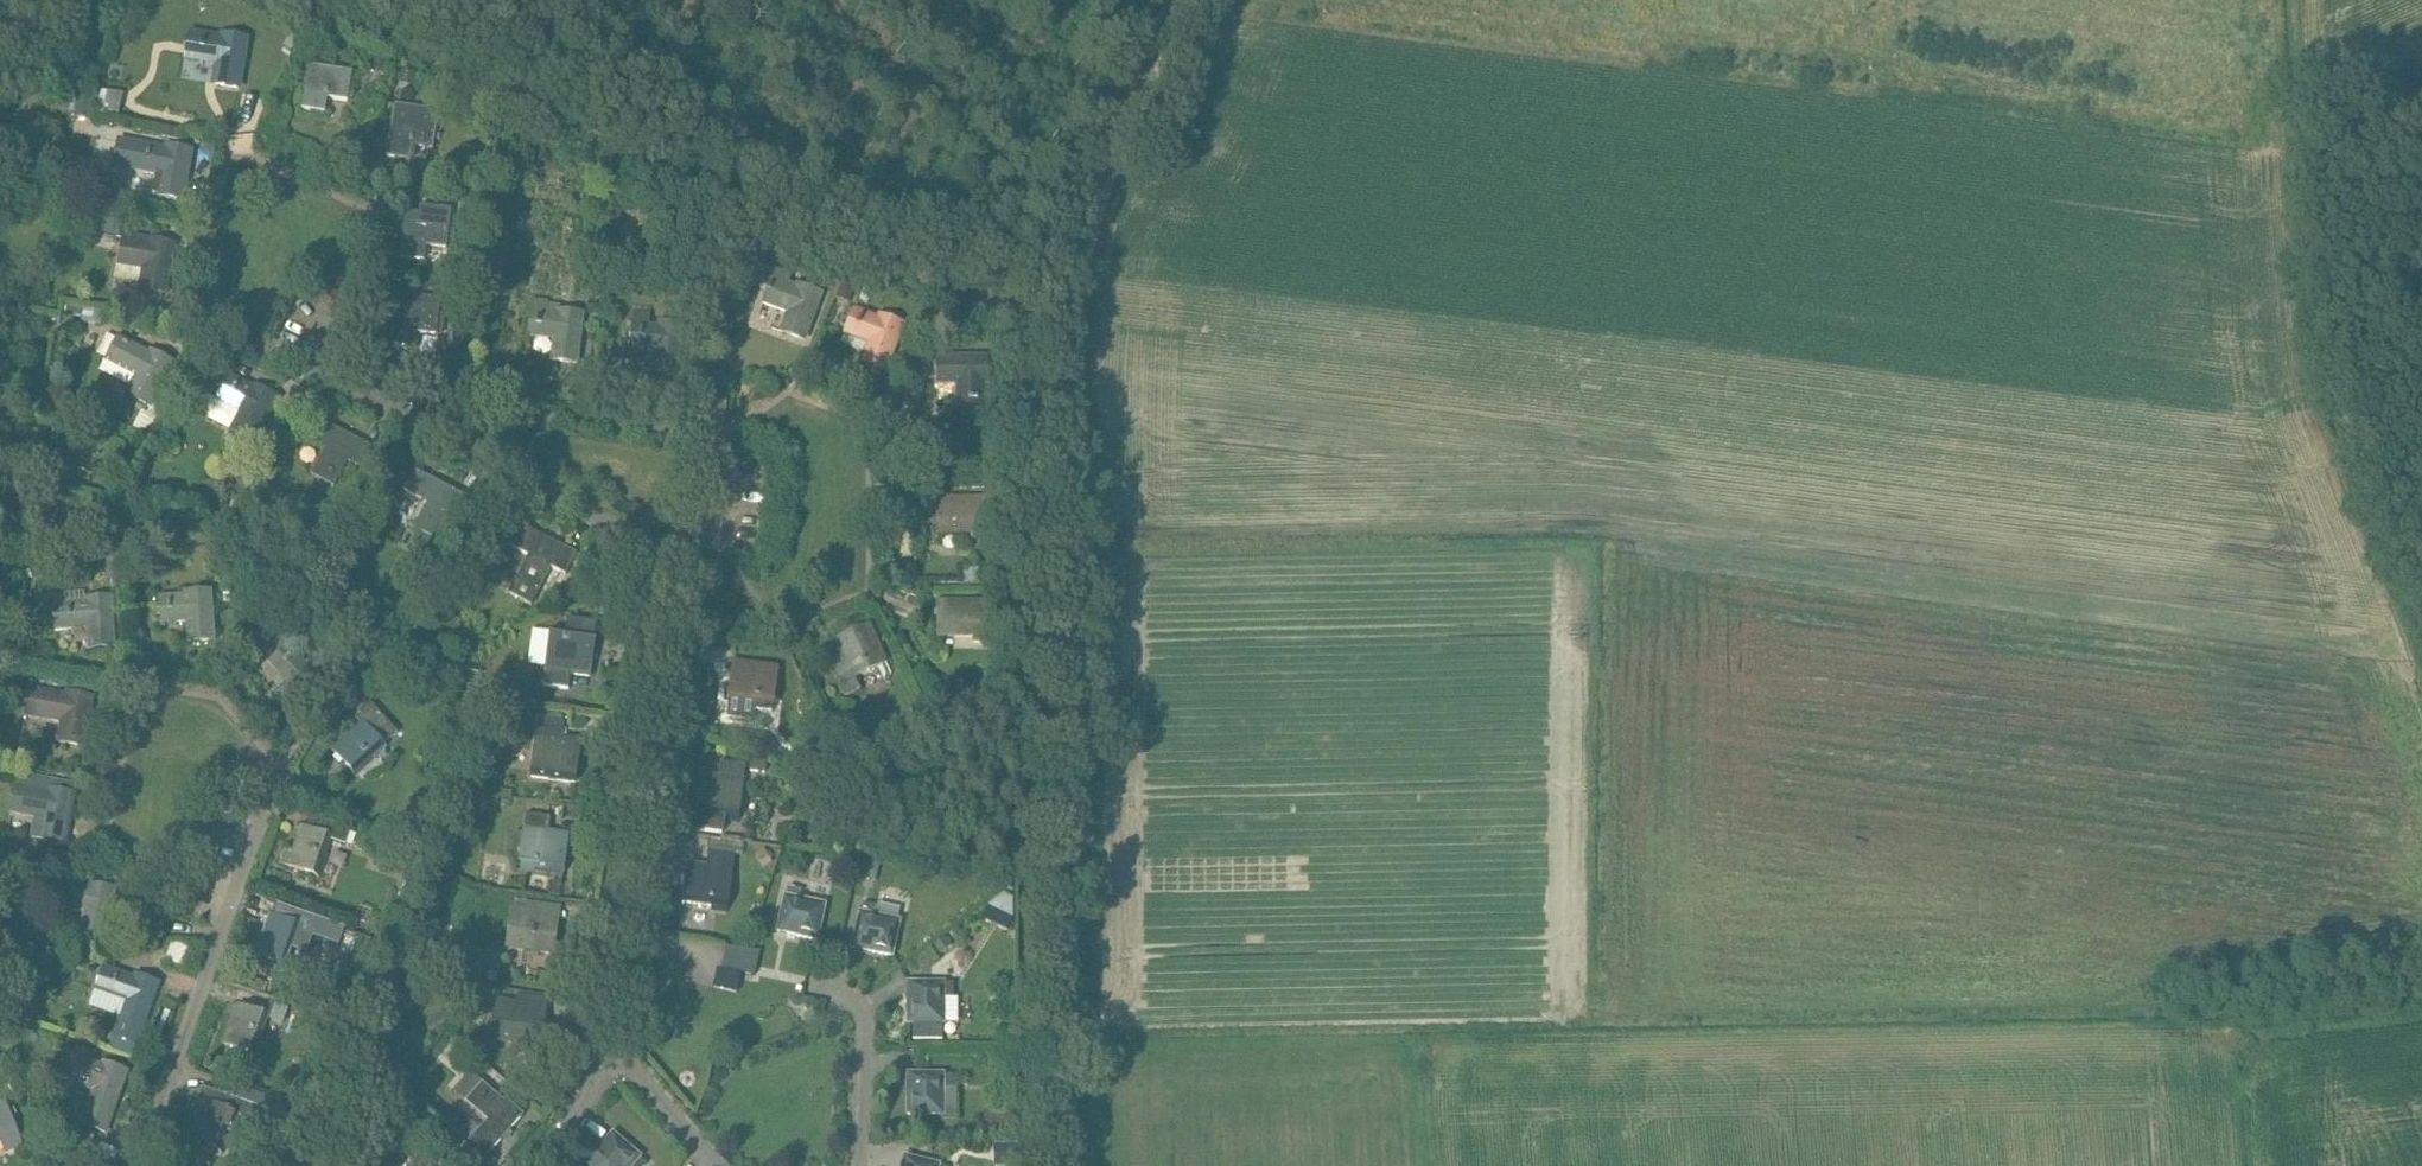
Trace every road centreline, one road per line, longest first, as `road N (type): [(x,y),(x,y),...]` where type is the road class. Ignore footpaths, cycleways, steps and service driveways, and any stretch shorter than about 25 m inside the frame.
road 1 (unclassified): [(1065,1165),(1073,302),(1097,190),(1175,0)]

